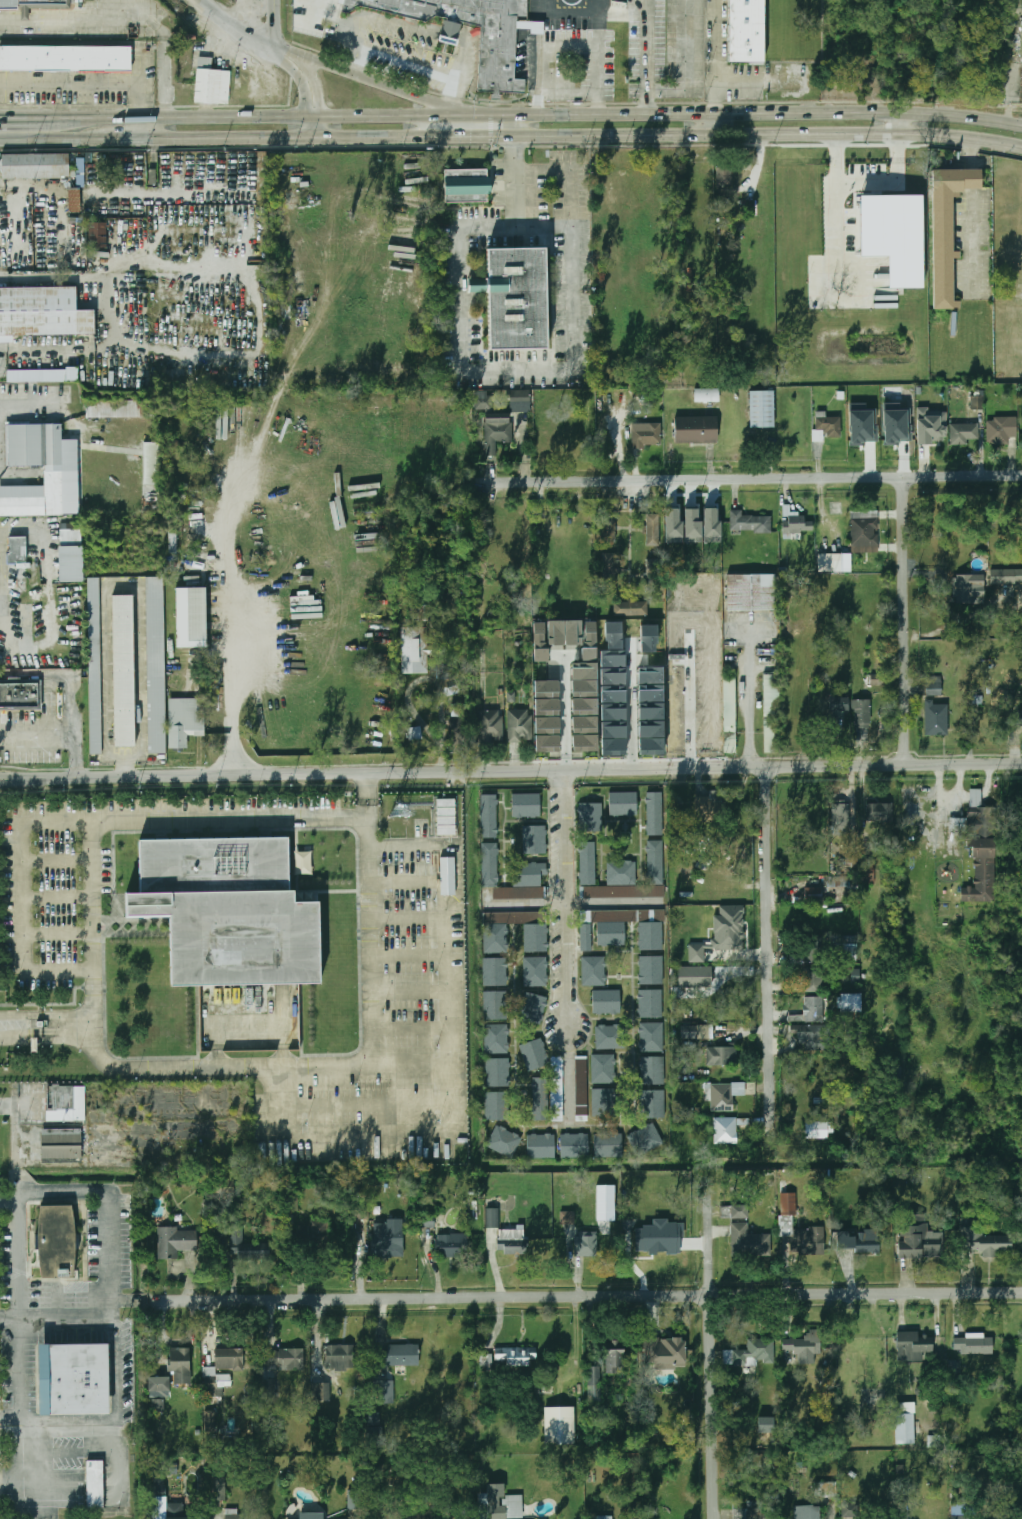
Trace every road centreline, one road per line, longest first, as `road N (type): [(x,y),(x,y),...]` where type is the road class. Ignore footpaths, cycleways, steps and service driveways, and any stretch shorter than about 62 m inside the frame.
road 1 (tertiary): [(1021,763),(0,781)]
road 2 (residential): [(1021,1292),(153,1298)]
road 3 (residential): [(1021,476),(478,479)]
road 4 (secondary): [(516,133),(939,132),(1021,142)]
road 5 (secondary): [(1021,118),(913,108),(536,113)]
road 6 (residential): [(773,1127),(769,768)]
road 7 (secondary): [(448,113),(90,114)]
road 8 (residential): [(717,1518),(711,1207)]
road 9 (residential): [(906,764),(906,477)]
road 10 (tertiary): [(448,105),(287,51)]
road 11 (secondary): [(151,135),(312,132)]
road 12 (tertiary): [(220,17),(302,81),(312,132)]
road 13 (secondary): [(319,132),(446,133)]

